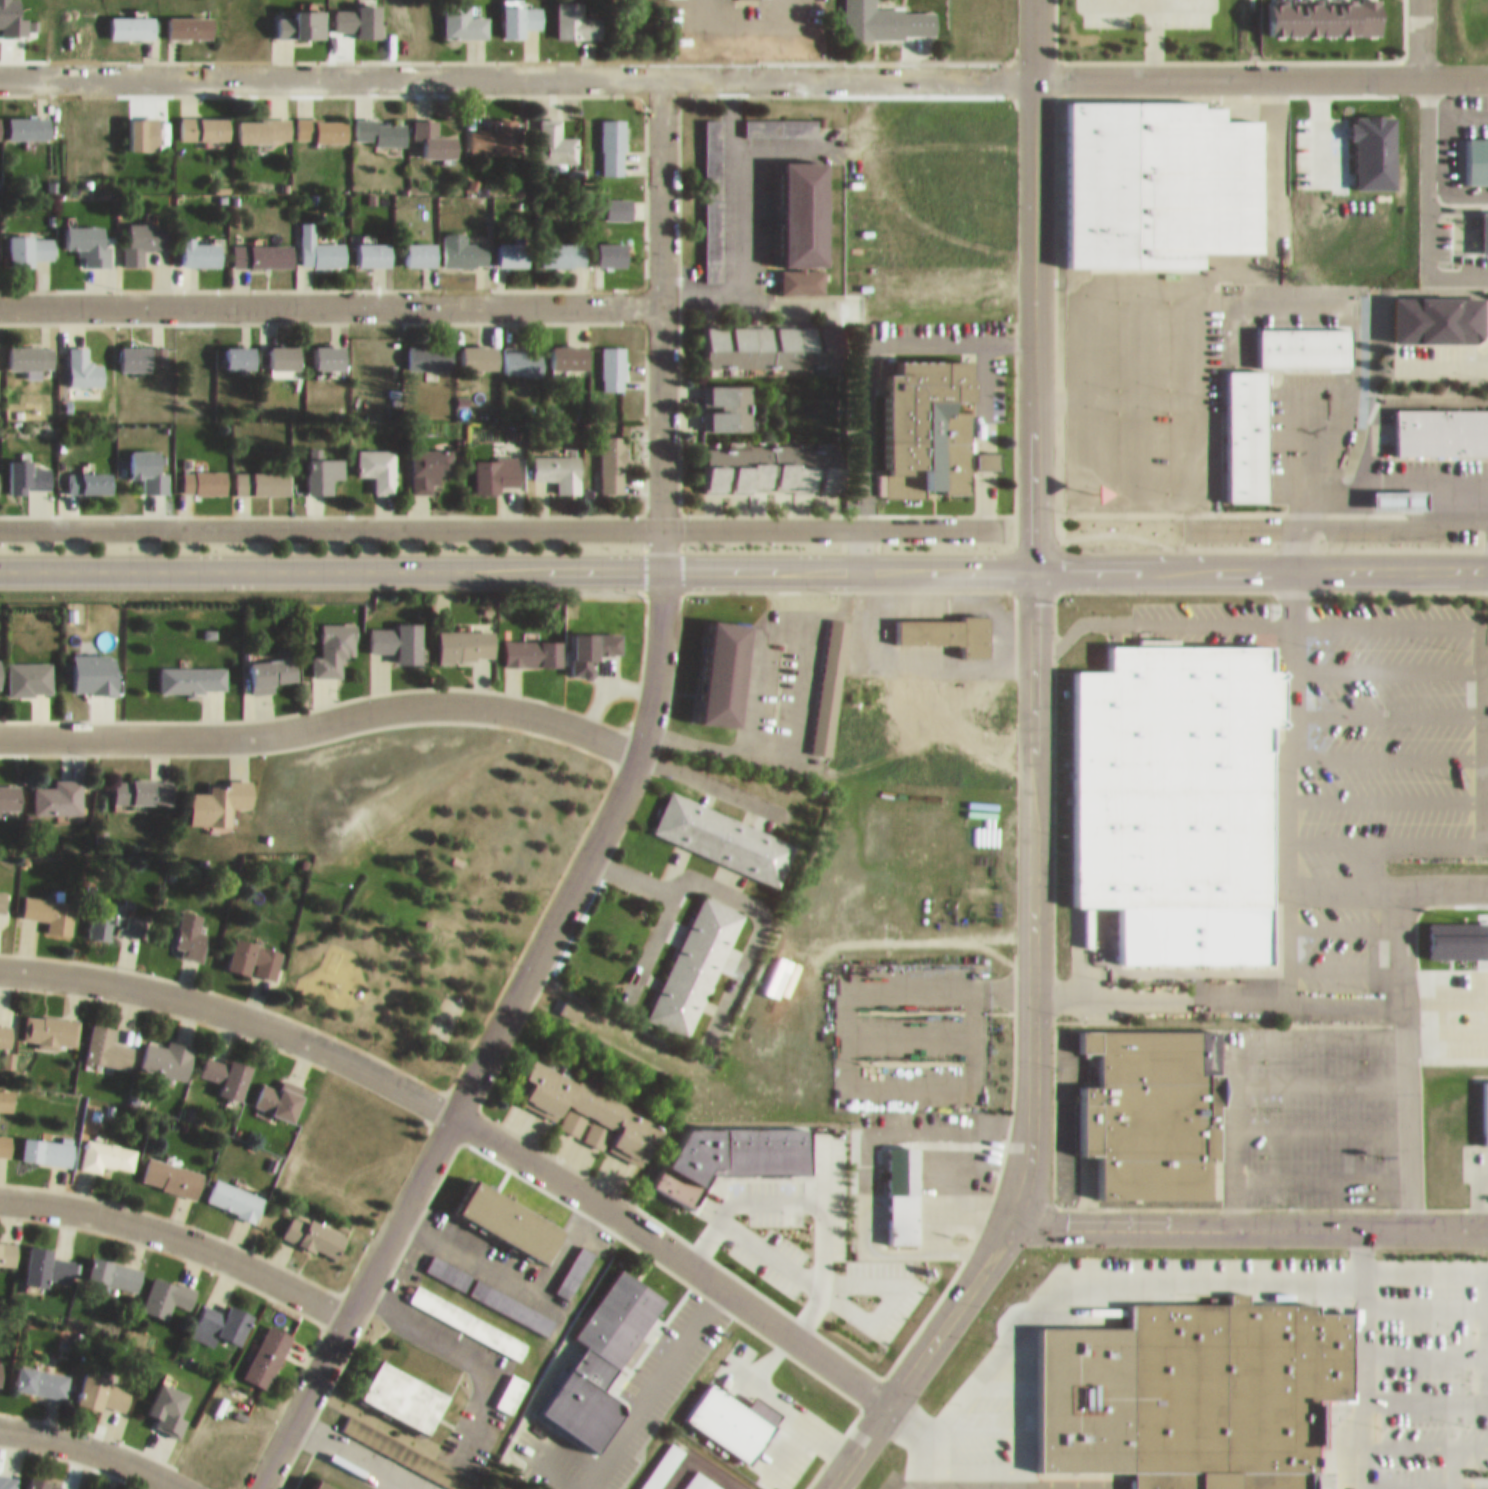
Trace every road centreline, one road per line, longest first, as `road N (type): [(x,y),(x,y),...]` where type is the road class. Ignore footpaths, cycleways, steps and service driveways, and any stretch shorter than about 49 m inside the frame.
road 1 (secondary): [(1032,562),(0,561)]
road 2 (residential): [(1032,71),(0,70)]
road 3 (residential): [(249,1488),(635,755),(661,632),(662,561)]
road 4 (residential): [(0,519),(1000,520)]
road 5 (residential): [(885,1396),(592,1191),(359,1059),(209,1000),(0,959)]
road 6 (residential): [(662,298),(0,298)]
road 7 (residential): [(1006,1215),(1026,1158),(1032,1076),(1032,562)]
road 8 (residential): [(638,747),(554,713),(462,696),(395,700),(272,727),(0,729)]
road 9 (residential): [(1032,562),(1032,0)]
road 10 (residential): [(662,561),(662,71)]
road 11 (residential): [(1487,1217),(1006,1215)]
road 12 (residential): [(1487,69),(1032,71)]
road 13 (secondary): [(1487,561),(1032,562)]
road 14 (residential): [(344,1310),(183,1231),(0,1190)]
road 15 (residential): [(822,1488),(1006,1215)]
road 16 (residential): [(196,1488),(98,1443),(0,1419)]

